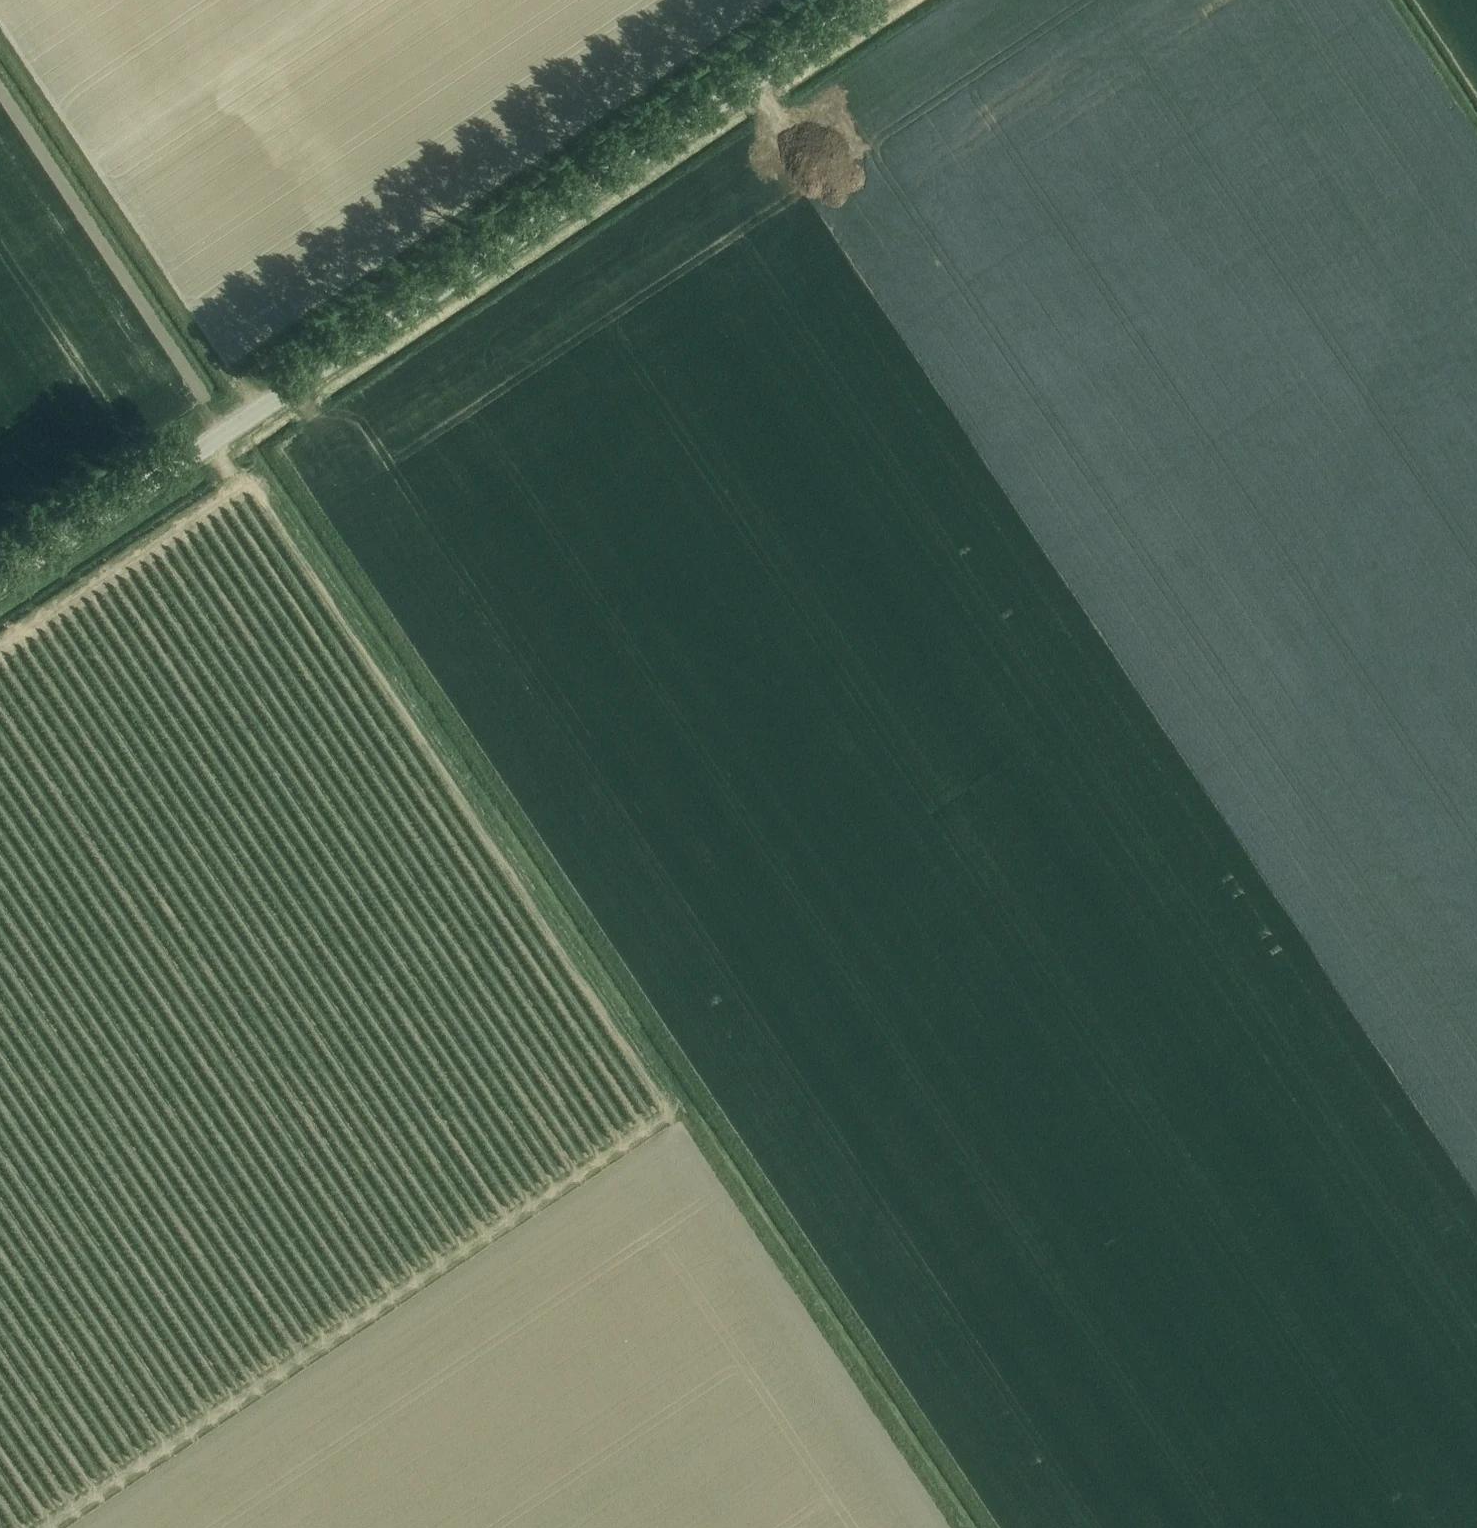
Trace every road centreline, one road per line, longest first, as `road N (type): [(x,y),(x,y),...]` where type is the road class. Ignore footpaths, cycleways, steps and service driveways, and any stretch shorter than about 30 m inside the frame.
road 1 (unclassified): [(0,583),(874,0)]

